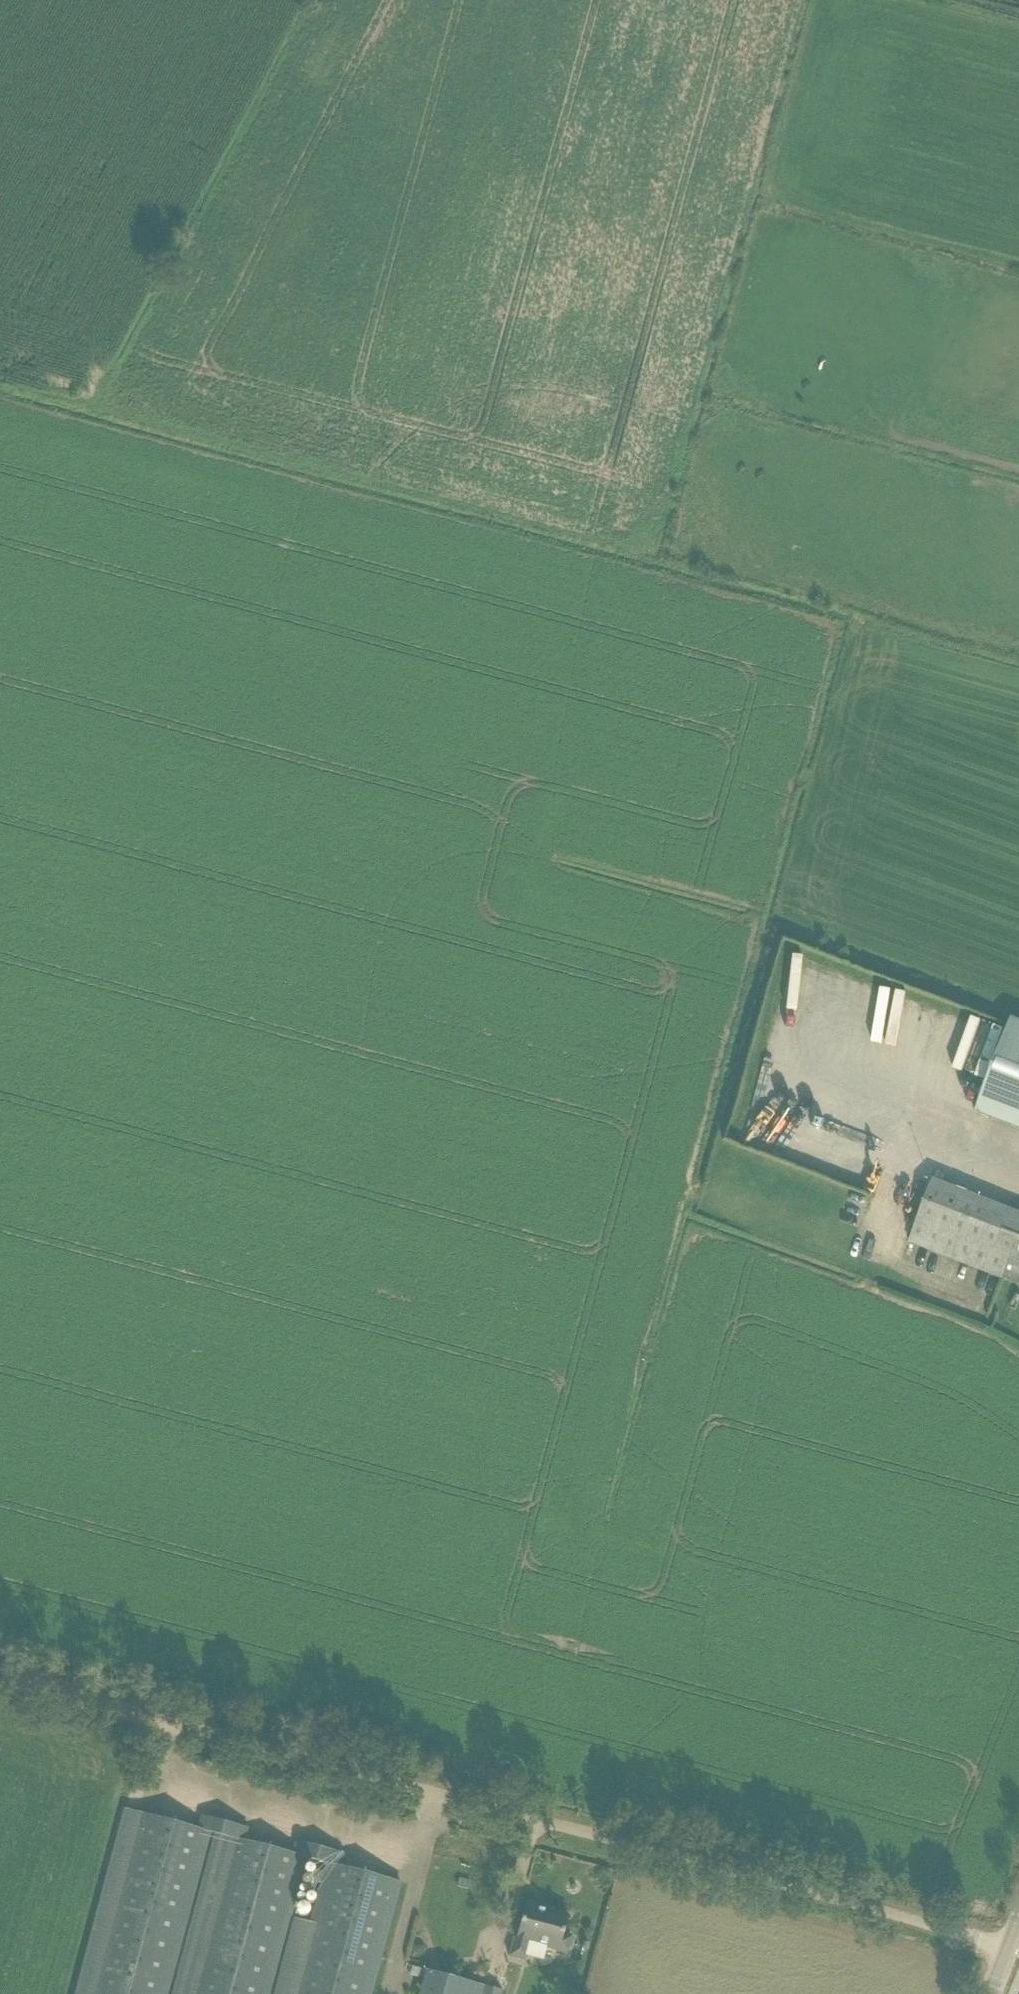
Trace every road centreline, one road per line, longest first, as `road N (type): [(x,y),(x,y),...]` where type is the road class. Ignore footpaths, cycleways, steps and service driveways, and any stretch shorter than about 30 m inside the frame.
road 1 (unclassified): [(1013,1951),(139,1721)]
road 2 (track): [(0,1683),(139,1721)]

